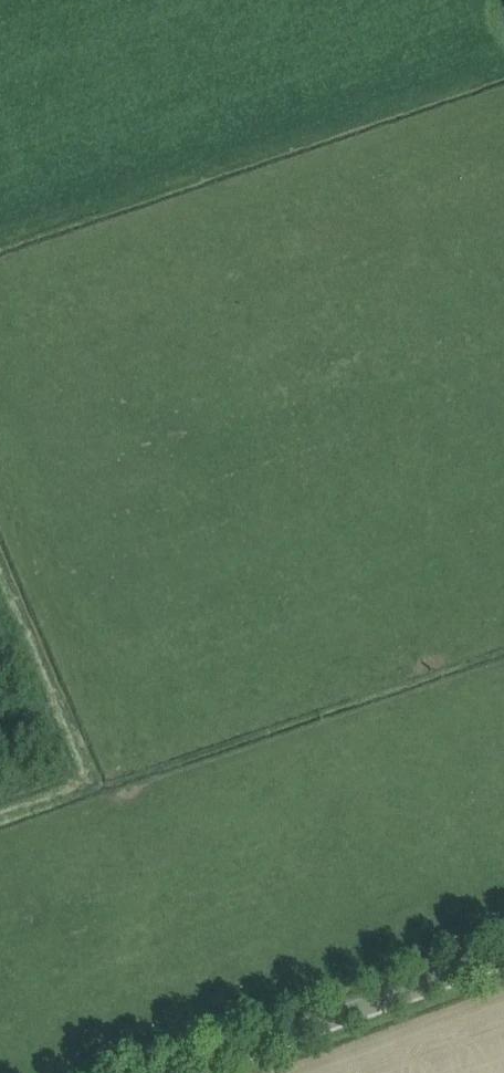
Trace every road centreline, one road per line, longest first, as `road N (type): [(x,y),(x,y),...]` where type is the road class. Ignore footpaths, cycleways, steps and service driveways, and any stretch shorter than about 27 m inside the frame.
road 1 (unclassified): [(130,1072),(503,937)]

